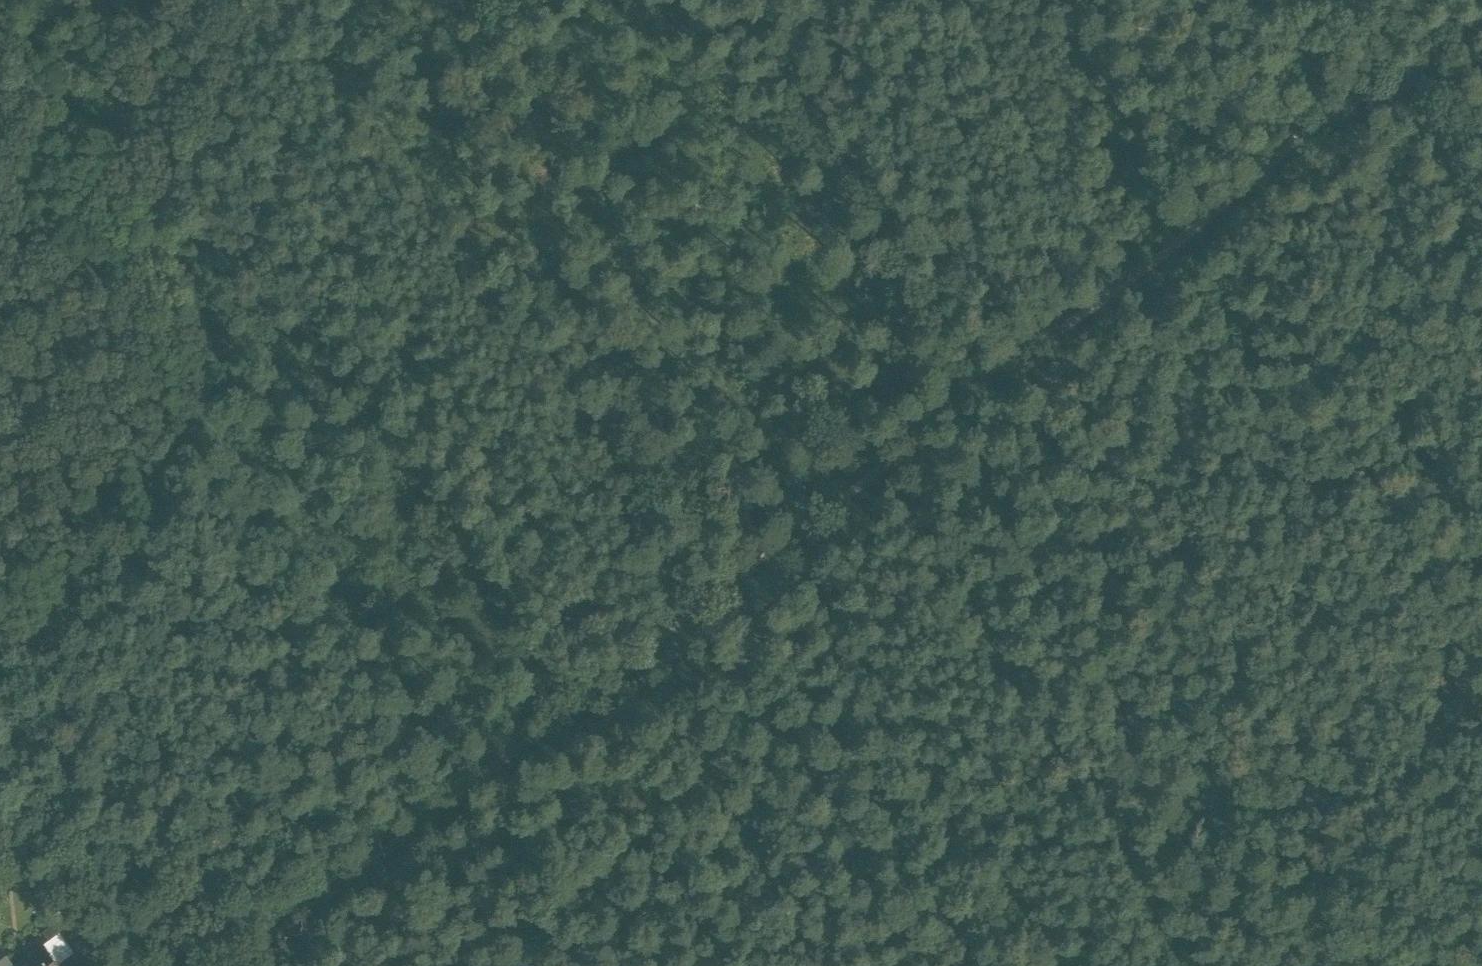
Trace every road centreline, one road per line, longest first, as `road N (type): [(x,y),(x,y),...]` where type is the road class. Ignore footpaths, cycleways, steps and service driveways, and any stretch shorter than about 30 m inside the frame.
road 1 (track): [(1476,0),(966,408),(238,965)]

